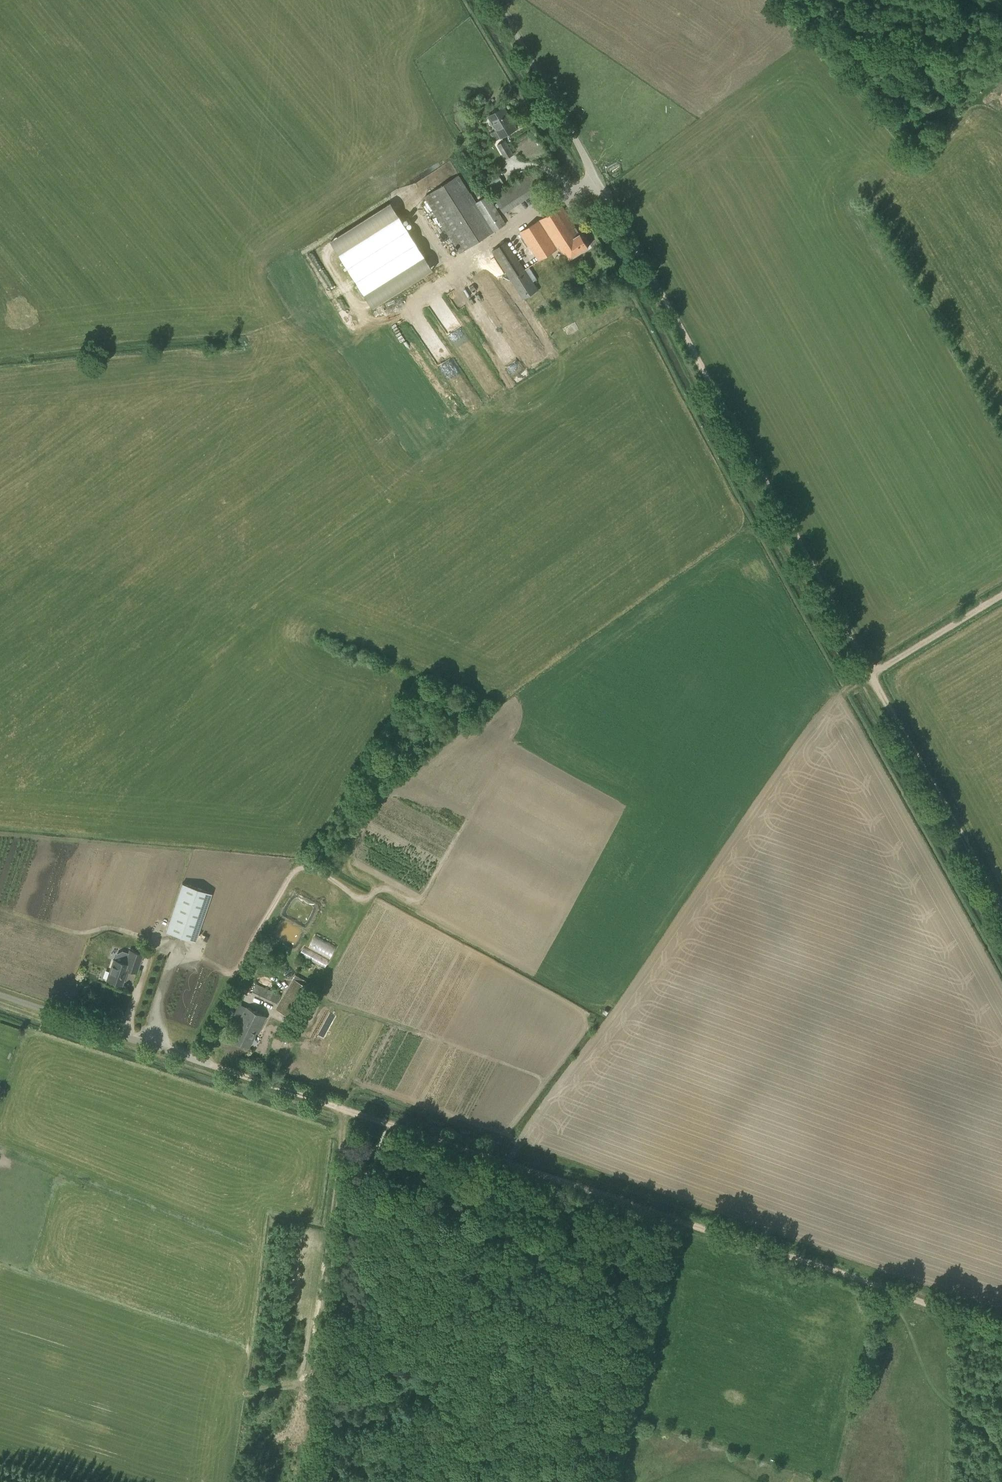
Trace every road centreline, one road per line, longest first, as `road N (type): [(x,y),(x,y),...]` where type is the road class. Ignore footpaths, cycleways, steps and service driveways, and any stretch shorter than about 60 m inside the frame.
road 1 (track): [(239,1080),(895,1290)]
road 2 (track): [(871,673),(637,251)]
road 3 (unclassified): [(637,251),(496,0)]
road 4 (track): [(1001,909),(871,673)]
road 5 (unclassified): [(239,1080),(0,998)]
road 6 (track): [(871,673),(1001,594)]

